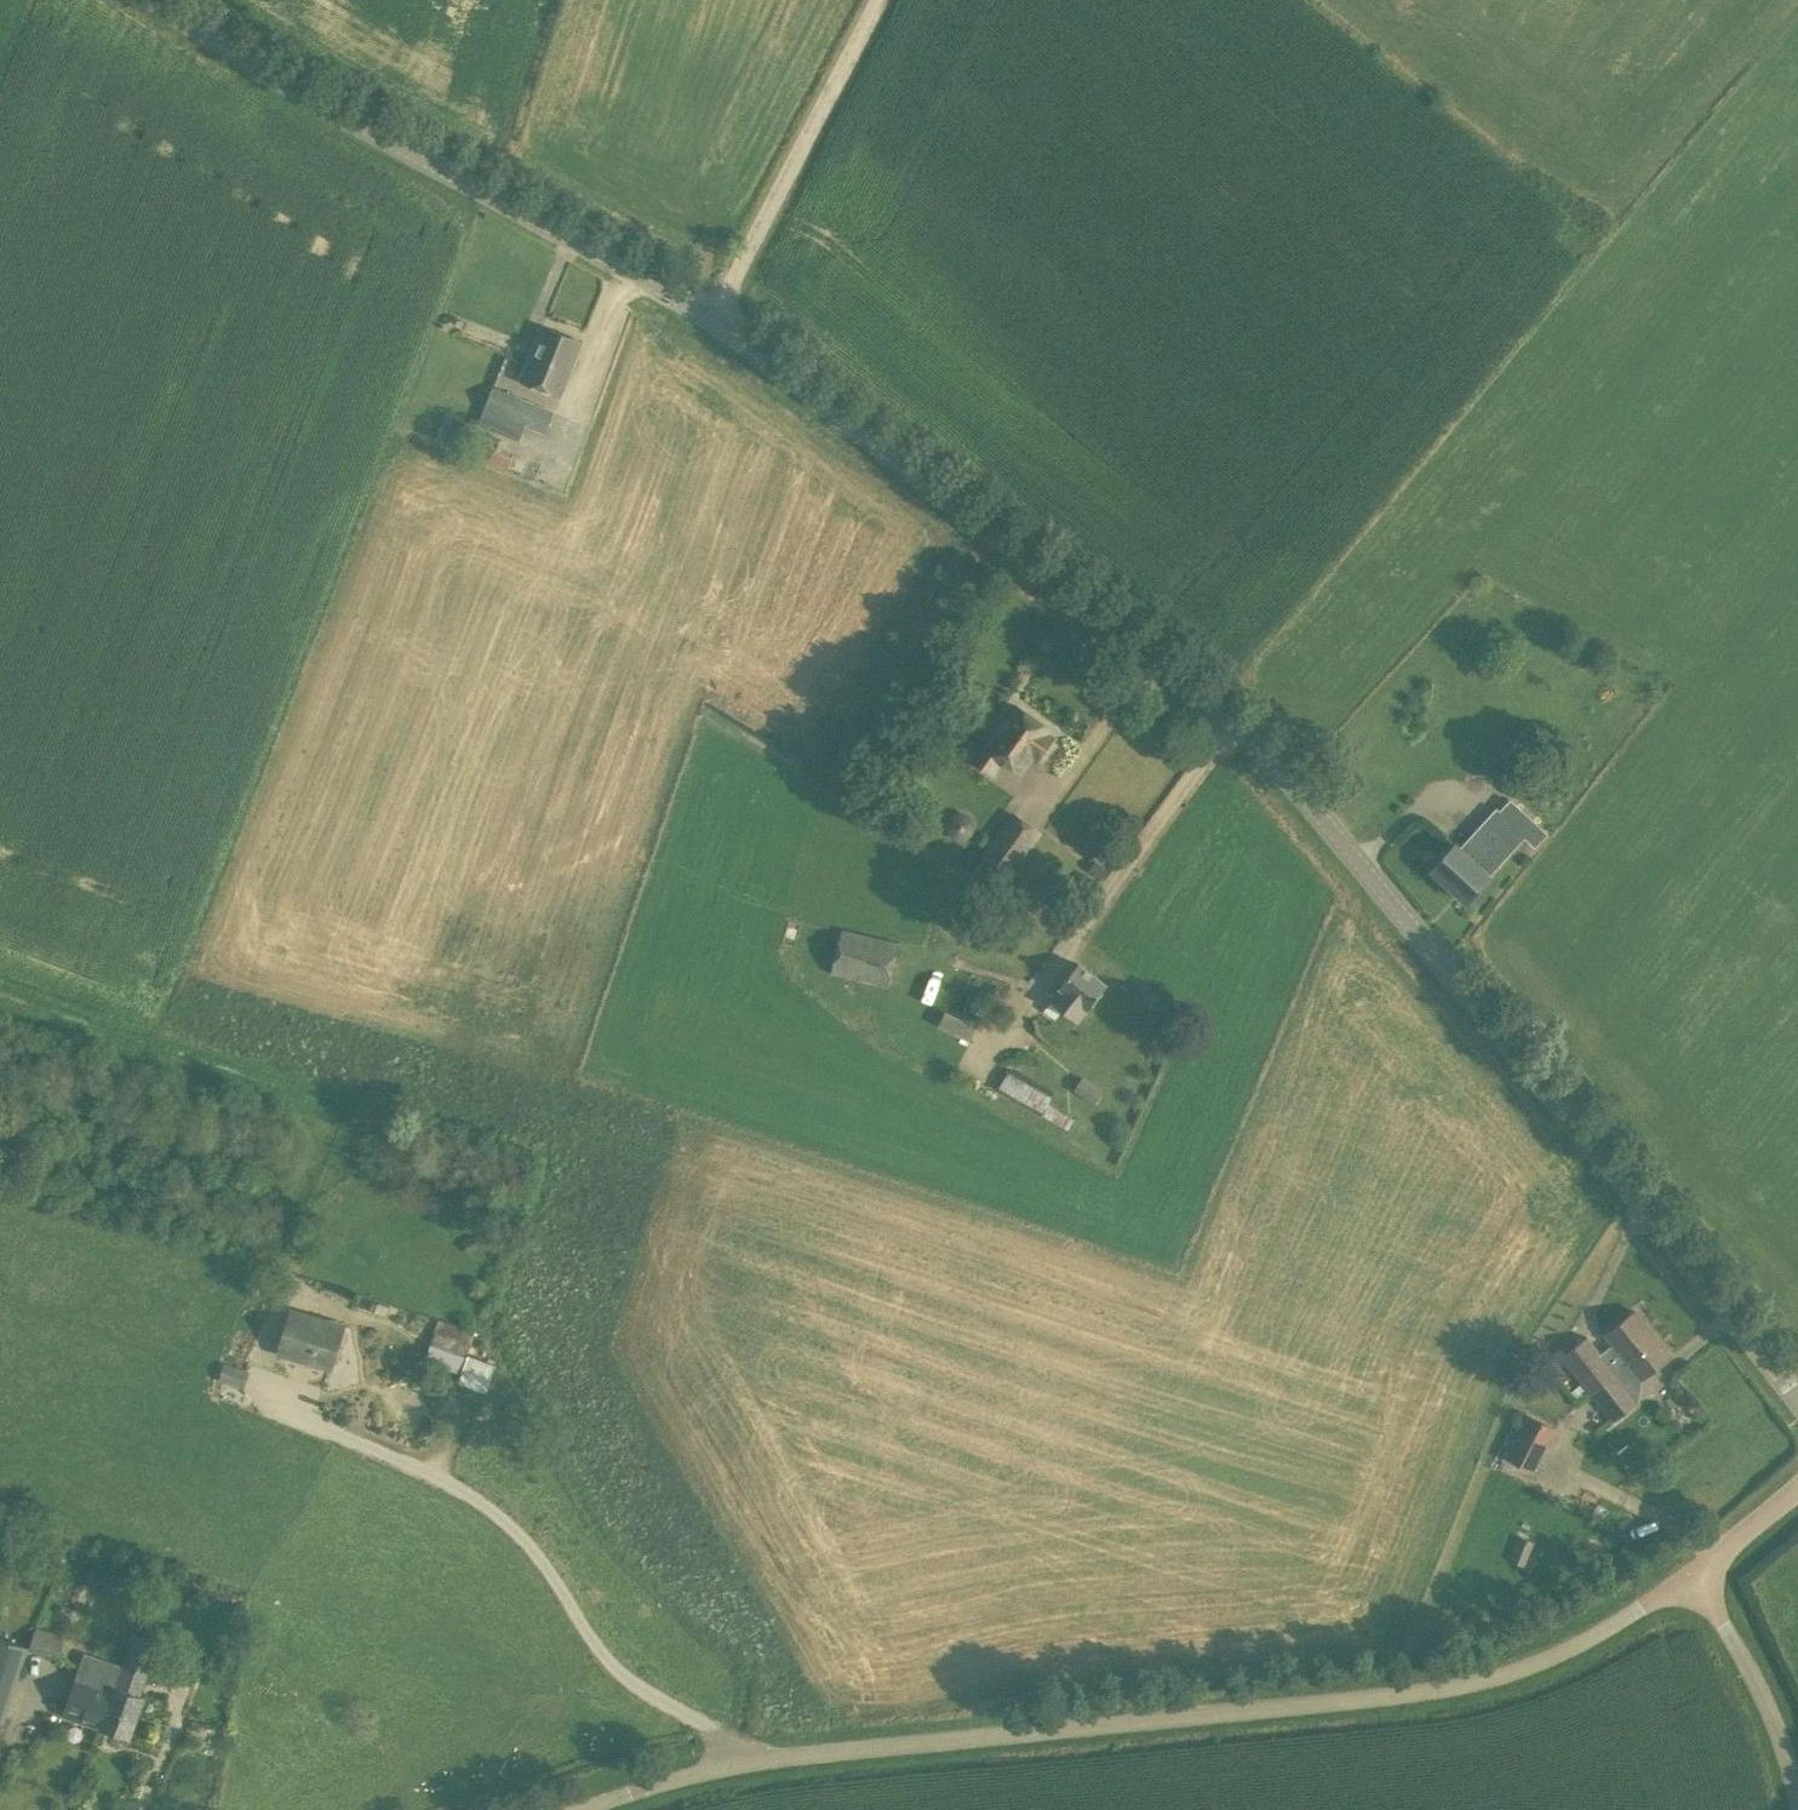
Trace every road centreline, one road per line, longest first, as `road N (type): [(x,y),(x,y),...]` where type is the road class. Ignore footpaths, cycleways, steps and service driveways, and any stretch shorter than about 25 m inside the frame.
road 1 (tertiary): [(1797,1395),(1240,720),(774,361),(626,266),(258,62),(164,0)]
road 2 (unclassified): [(567,1809),(665,1776),(838,1748),(1380,1696),(1483,1677),(1560,1651),(1696,1569)]
road 3 (unclassified): [(1795,1809),(1764,1692),(1696,1569)]
road 4 (unclassified): [(1696,1569),(1797,1484)]

